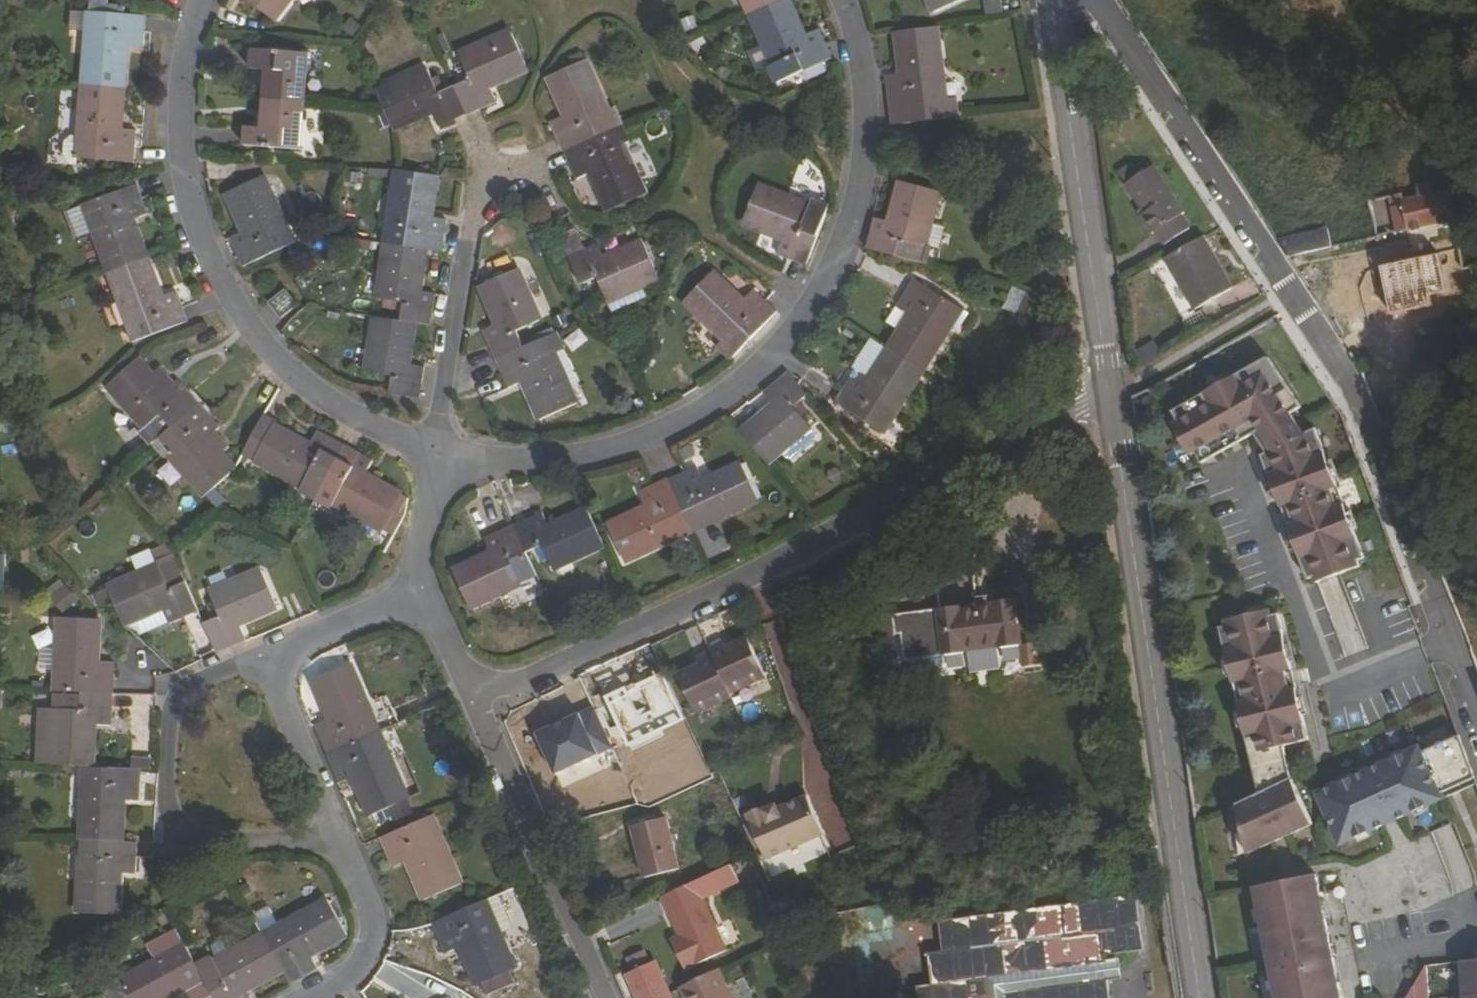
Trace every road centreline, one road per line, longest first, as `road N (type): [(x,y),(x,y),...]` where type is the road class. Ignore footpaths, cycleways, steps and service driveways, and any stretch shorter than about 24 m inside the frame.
road 1 (residential): [(1476,703),(1351,379),(1101,0)]
road 2 (residential): [(844,0),(864,82),(864,151),(849,224),(818,292),(774,350),(719,398),(655,434),(584,455),(511,460),(438,450)]
road 3 (residential): [(474,697),(787,560),(1109,384)]
road 4 (tertiary): [(1202,997),(1109,384)]
road 5 (residential): [(438,450),(374,427),(315,392),(265,346),(225,291),(196,229),(180,162),(178,94),(200,0)]
road 6 (residential): [(265,654),(180,691),(170,715),(169,808),(188,833),(335,837)]
road 7 (tertiary): [(1109,384),(1055,0)]
road 8 (residential): [(601,997),(474,697)]
road 9 (residential): [(438,450),(483,174)]
road 10 (residential): [(265,654),(335,837)]
road 11 (residential): [(335,837),(369,913),(362,958),(316,997)]
road 12 (residential): [(418,588),(265,654)]
road 13 (residential): [(418,588),(438,450)]
road 14 (residential): [(1476,933),(1346,959)]
road 15 (residential): [(474,697),(418,588)]

